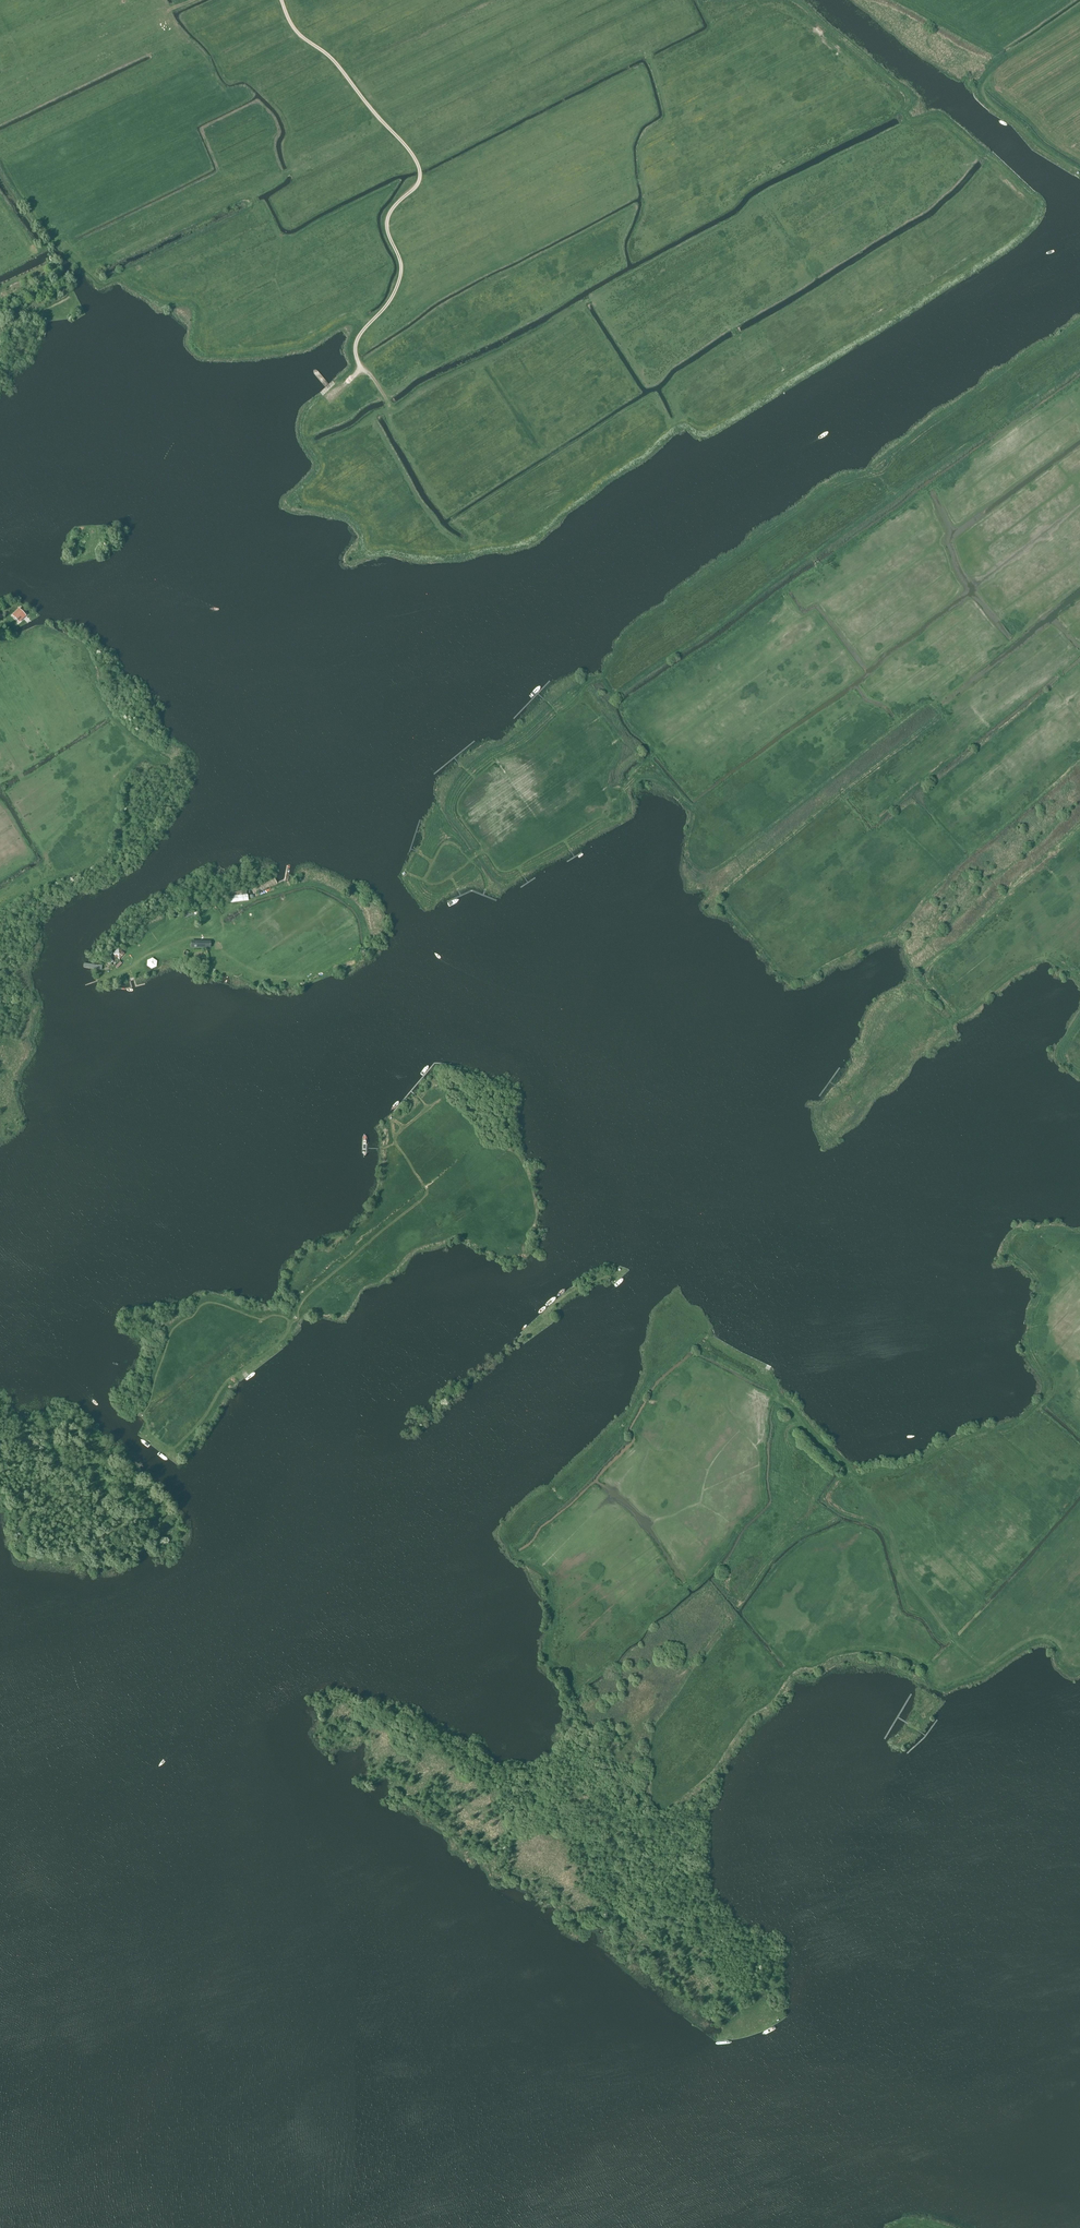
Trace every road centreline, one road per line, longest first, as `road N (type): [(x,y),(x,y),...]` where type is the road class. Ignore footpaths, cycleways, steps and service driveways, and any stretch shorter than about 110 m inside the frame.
road 1 (track): [(281,0),(296,31),(337,65),(419,171),(388,219),(401,265),(395,290),(357,340),(358,371),(336,391)]

